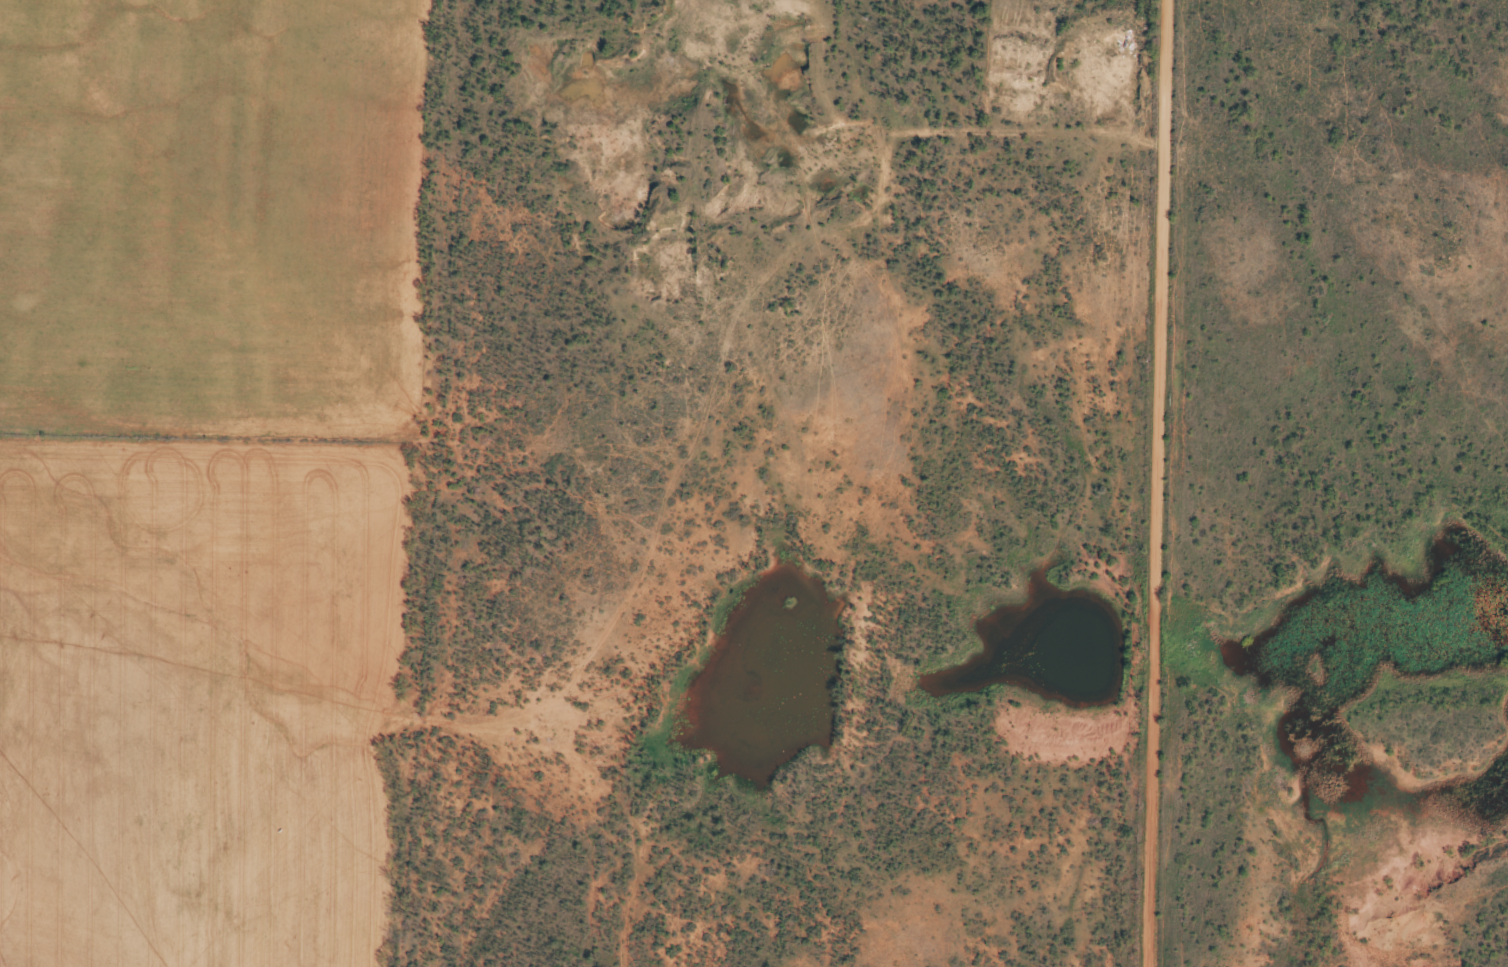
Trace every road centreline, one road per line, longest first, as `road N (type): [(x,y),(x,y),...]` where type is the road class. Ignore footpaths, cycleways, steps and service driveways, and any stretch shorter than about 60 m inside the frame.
road 1 (residential): [(1151,966),(1173,0)]

